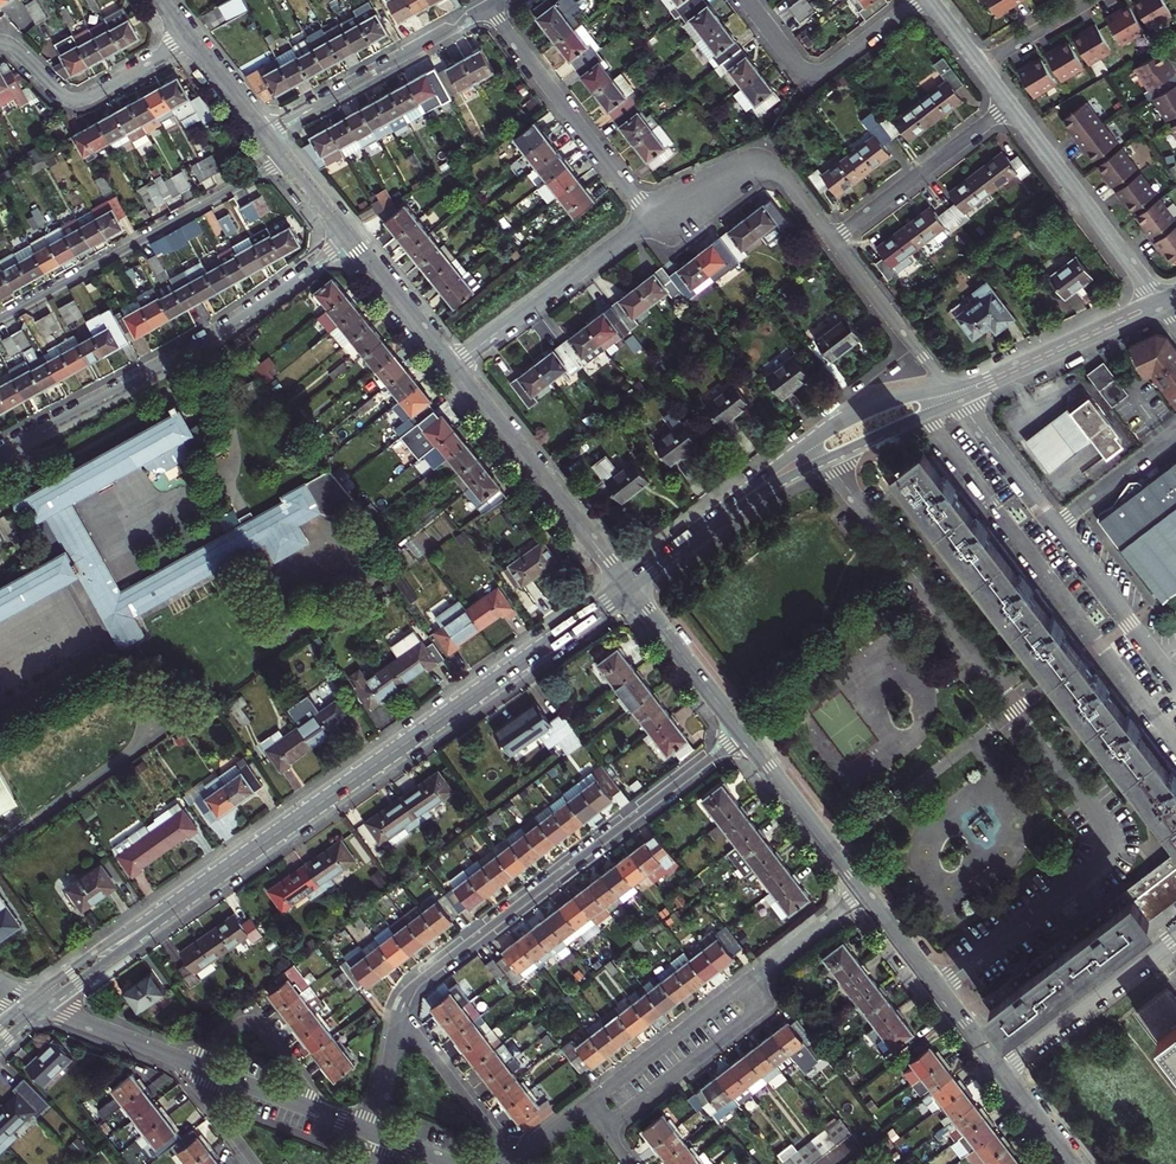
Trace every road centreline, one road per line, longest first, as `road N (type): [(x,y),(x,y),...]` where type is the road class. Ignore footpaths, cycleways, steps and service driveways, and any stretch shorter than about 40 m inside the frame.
road 1 (tertiary): [(38,1004),(628,587)]
road 2 (residential): [(376,1135),(411,991),(743,735)]
road 3 (residential): [(349,240),(235,323),(0,452)]
road 4 (residential): [(38,1004),(376,1135)]
road 5 (residential): [(0,319),(285,160)]
road 6 (tertiary): [(628,587),(451,366)]
road 7 (residential): [(489,7),(651,217)]
road 8 (residential): [(489,7),(266,135)]
road 9 (tertiary): [(949,389),(861,413),(730,509)]
road 10 (tertiary): [(730,509),(959,402)]
road 11 (residential): [(451,366),(651,217)]
road 12 (residential): [(1157,297),(1011,106)]
road 13 (residential): [(922,0),(816,73),(797,65),(747,0)]
road 14 (residential): [(604,1128),(756,1013),(761,997),(751,977)]
road 15 (residential): [(651,217),(716,177),(764,167),(785,180),(833,242)]
road 16 (tertiary): [(1157,297),(949,389)]
road 17 (tertiary): [(959,402),(1164,307)]
road 18 (residential): [(190,40),(76,101),(0,42)]
road 19 (residential): [(833,242),(1011,106)]
road 20 (tertiary): [(862,892),(999,1069)]
road 21 (residential): [(999,1069),(1175,932)]
road 22 (residential): [(586,1103),(751,977)]
road 23 (residential): [(1054,527),(1175,685)]
road 24 (tertiary): [(743,735),(862,892)]
road 25 (tertiary): [(628,587),(743,735)]
road 26 (residential): [(833,242),(949,389)]
road 27 (tertiary): [(451,366),(349,240)]
road 28 (residential): [(959,402),(1054,527)]
road 29 (residential): [(1054,527),(1175,434)]
road 30 (residential): [(751,977),(862,892)]
road 31 (residential): [(980,67),(1092,0)]
road 32 (tertiary): [(730,509),(628,587)]
road 33 (tertiary): [(266,135),(190,40)]

